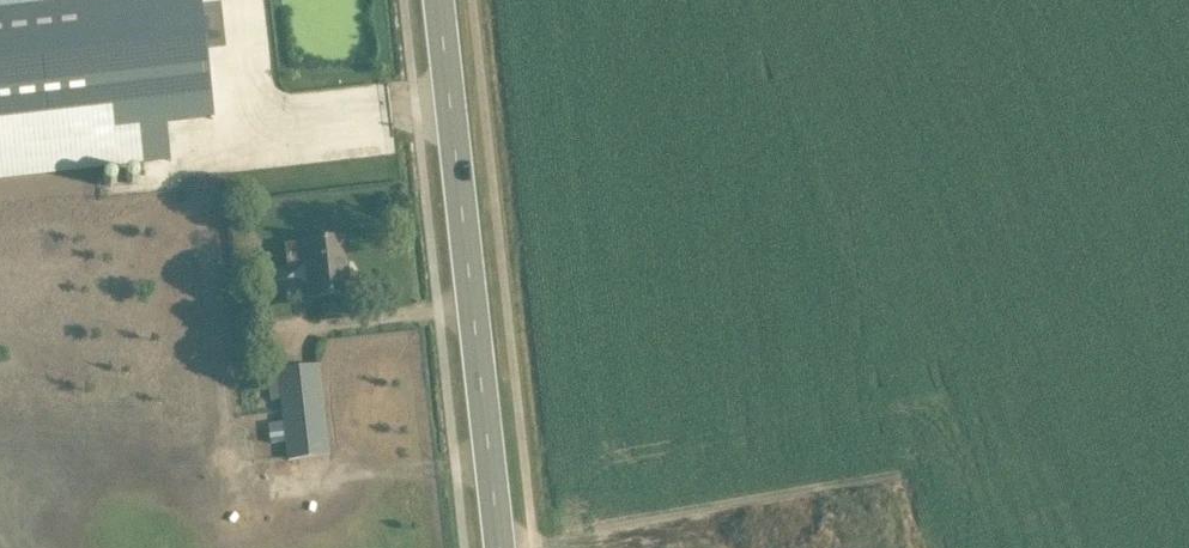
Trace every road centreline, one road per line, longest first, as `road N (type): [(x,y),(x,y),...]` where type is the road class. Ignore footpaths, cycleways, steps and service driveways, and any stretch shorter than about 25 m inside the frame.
road 1 (primary): [(500,547),(442,0)]

